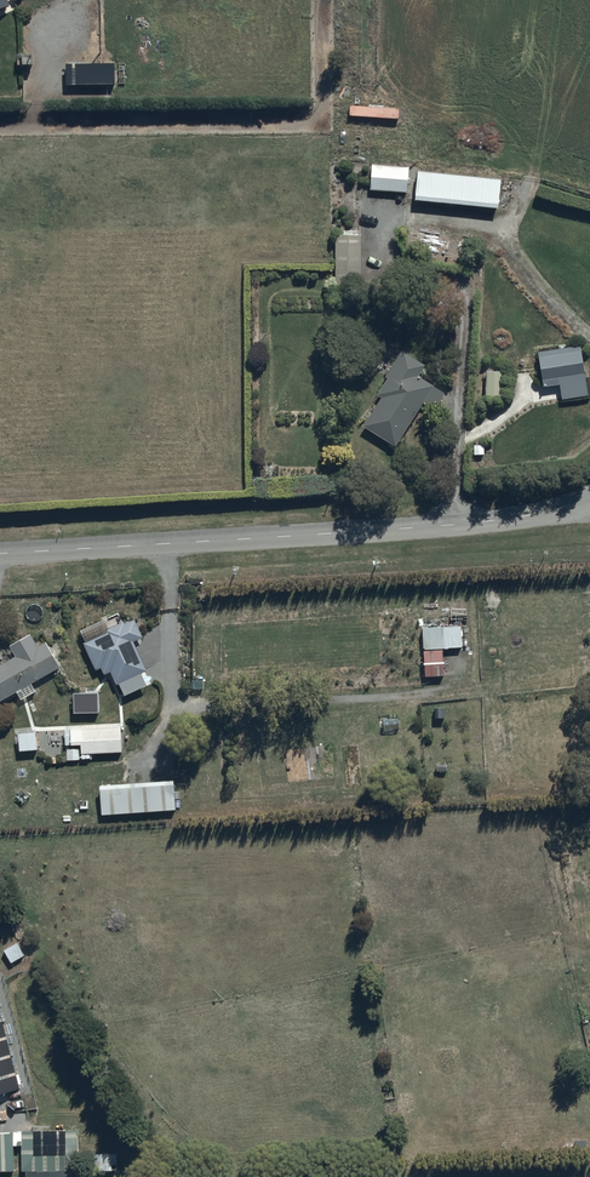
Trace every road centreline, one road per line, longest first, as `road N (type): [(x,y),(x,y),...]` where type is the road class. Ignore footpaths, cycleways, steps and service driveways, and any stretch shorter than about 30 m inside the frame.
road 1 (unclassified): [(0,554),(353,534),(540,514),(586,500)]

